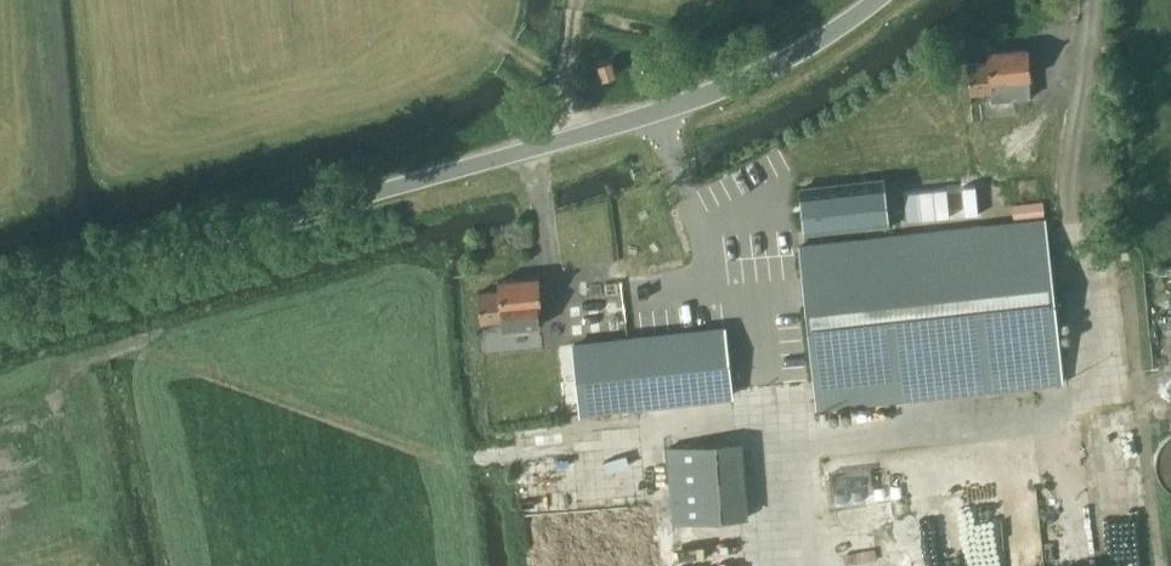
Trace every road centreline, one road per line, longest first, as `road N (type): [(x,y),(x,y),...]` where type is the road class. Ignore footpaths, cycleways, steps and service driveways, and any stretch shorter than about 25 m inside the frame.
road 1 (unclassified): [(875,0),(754,76),(621,125),(0,302)]
road 2 (track): [(529,152),(557,311)]

